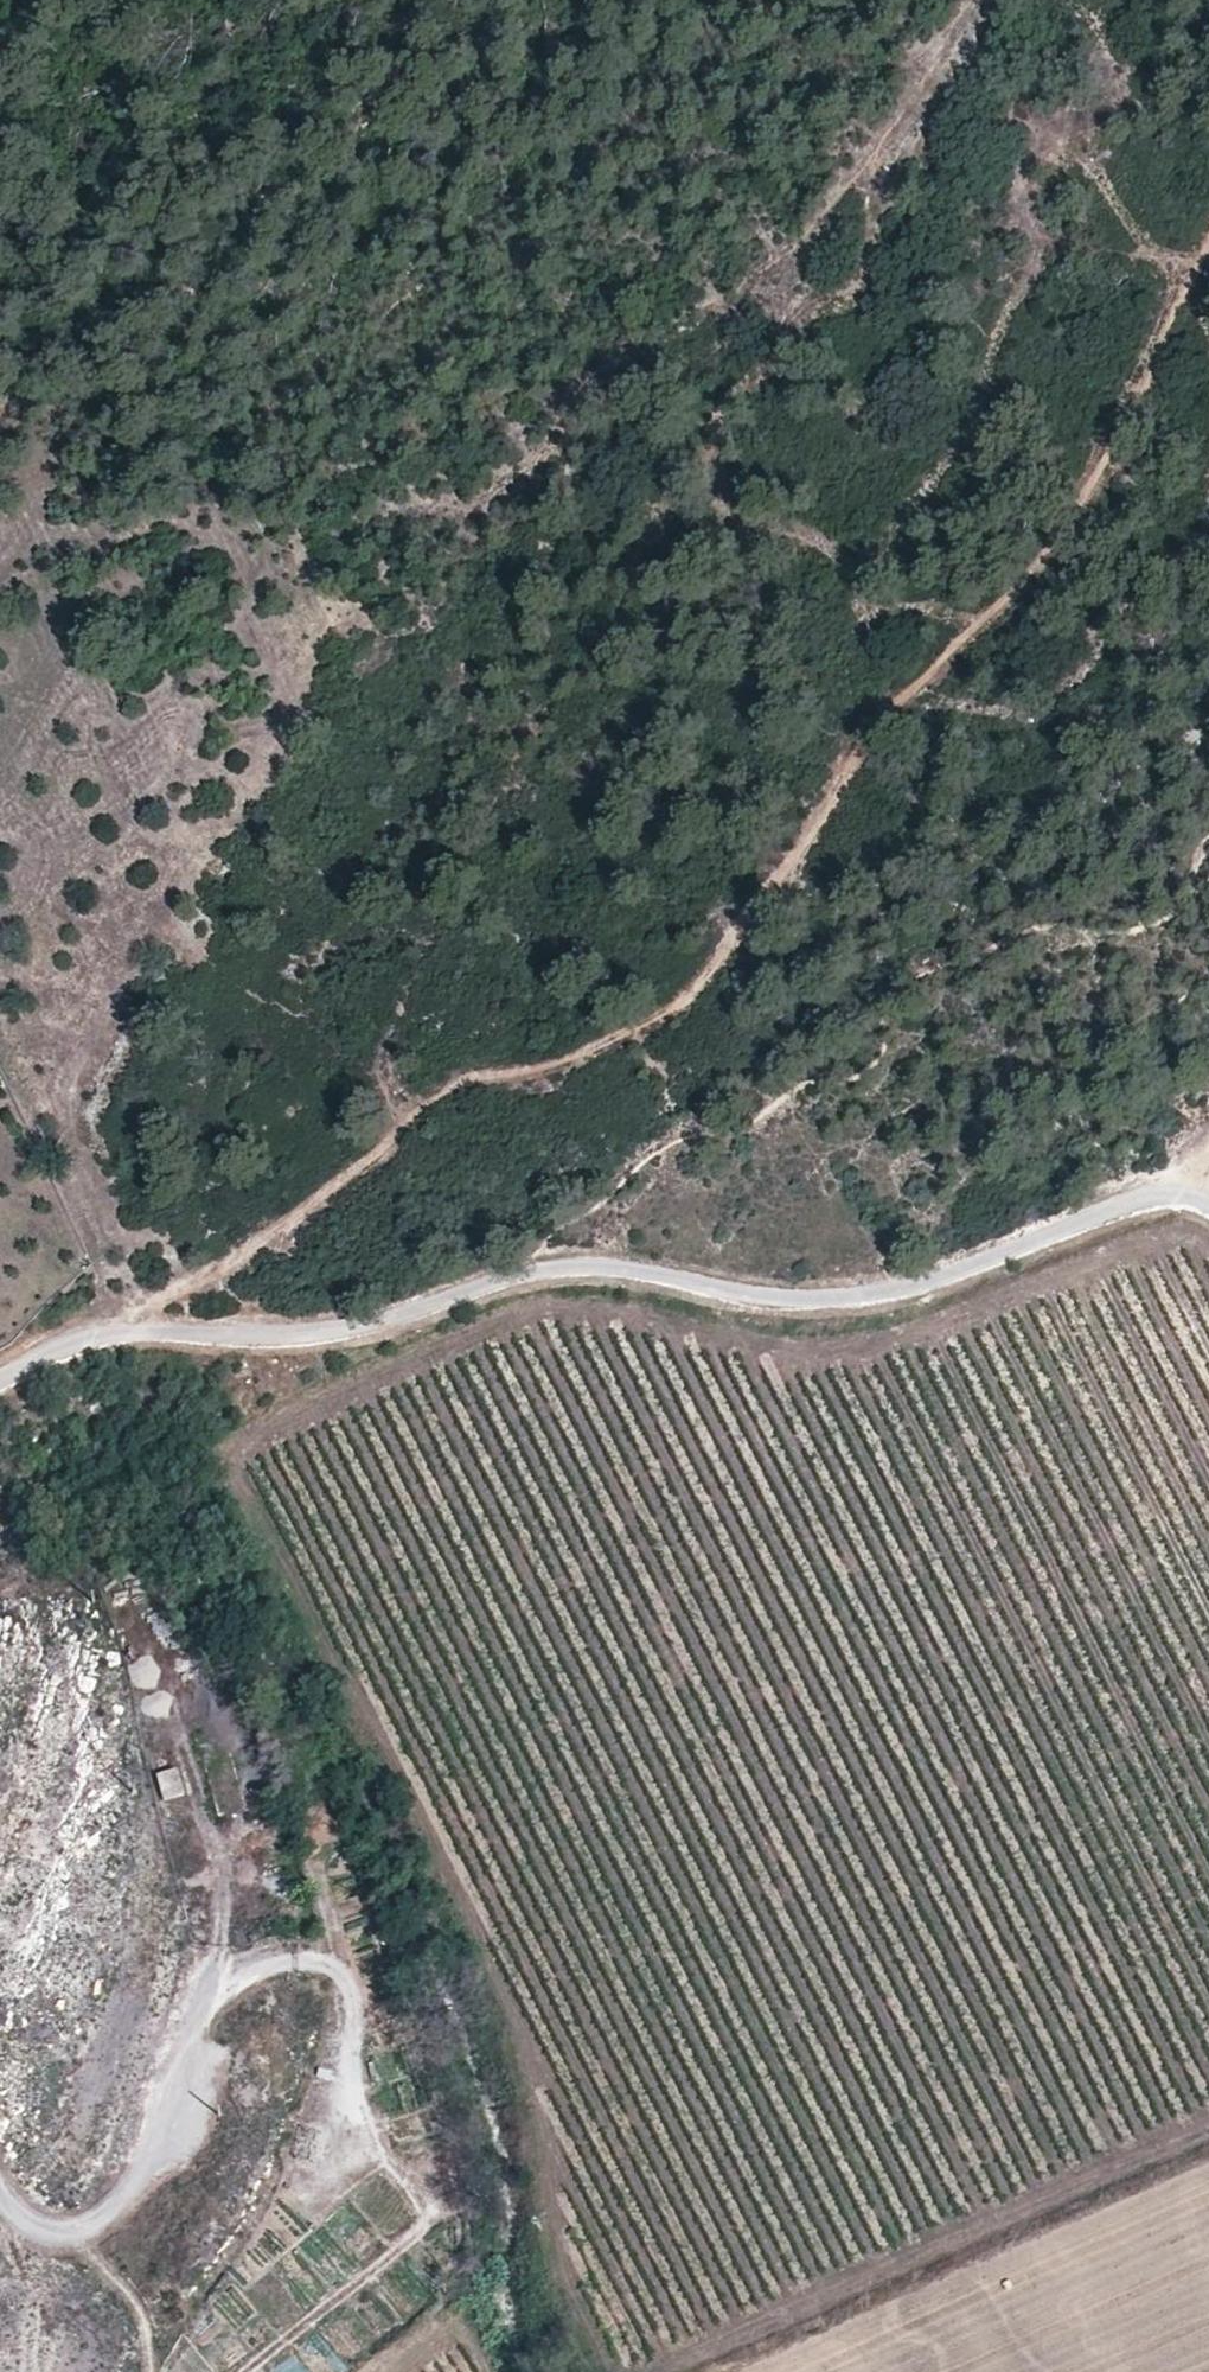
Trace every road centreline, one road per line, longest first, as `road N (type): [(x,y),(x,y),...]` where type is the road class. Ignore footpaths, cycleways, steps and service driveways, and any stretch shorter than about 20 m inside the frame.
road 1 (unclassified): [(0,1378),(65,1342),(104,1332),(292,1337),(395,1320),(534,1268),(603,1266),(746,1298),(843,1306),(966,1274),(1131,1202),(1184,1199),(1208,1215)]
road 2 (track): [(0,2187),(11,2207),(71,2233),(108,2211),(144,2172),(204,2004),(234,1974),(304,1968),(344,2013),(360,2159)]

